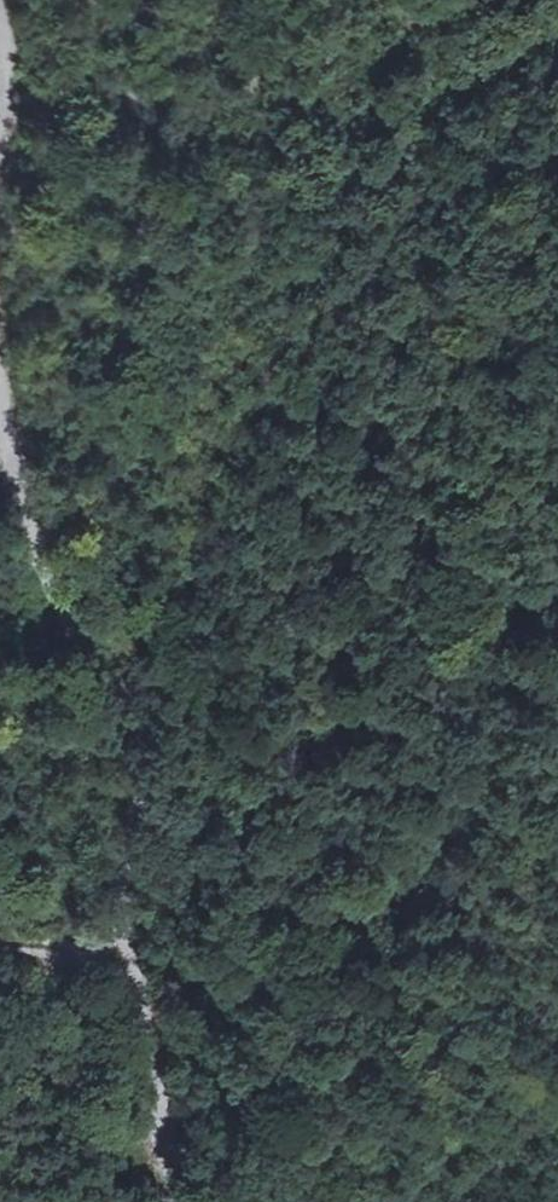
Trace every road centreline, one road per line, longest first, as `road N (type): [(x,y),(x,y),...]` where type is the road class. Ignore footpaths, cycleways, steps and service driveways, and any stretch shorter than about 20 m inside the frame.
road 1 (track): [(0,459),(55,599),(112,684),(125,749),(133,950),(148,1054),(193,1201)]
road 2 (track): [(133,950),(47,938),(0,942)]

